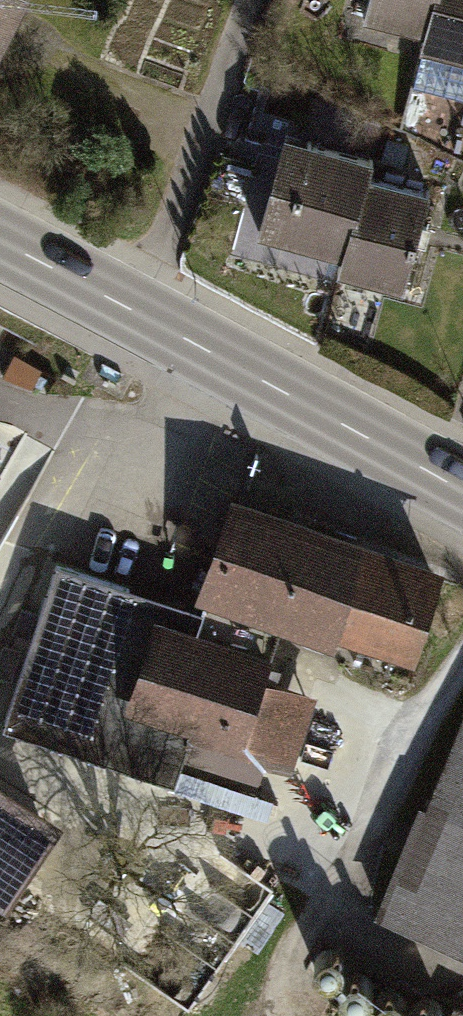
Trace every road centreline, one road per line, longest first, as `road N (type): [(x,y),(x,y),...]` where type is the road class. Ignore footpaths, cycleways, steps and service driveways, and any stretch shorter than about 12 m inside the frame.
road 1 (primary): [(130,314),(462,493)]
road 2 (residential): [(250,0),(154,271),(130,314)]
road 3 (primary): [(0,245),(130,314)]

